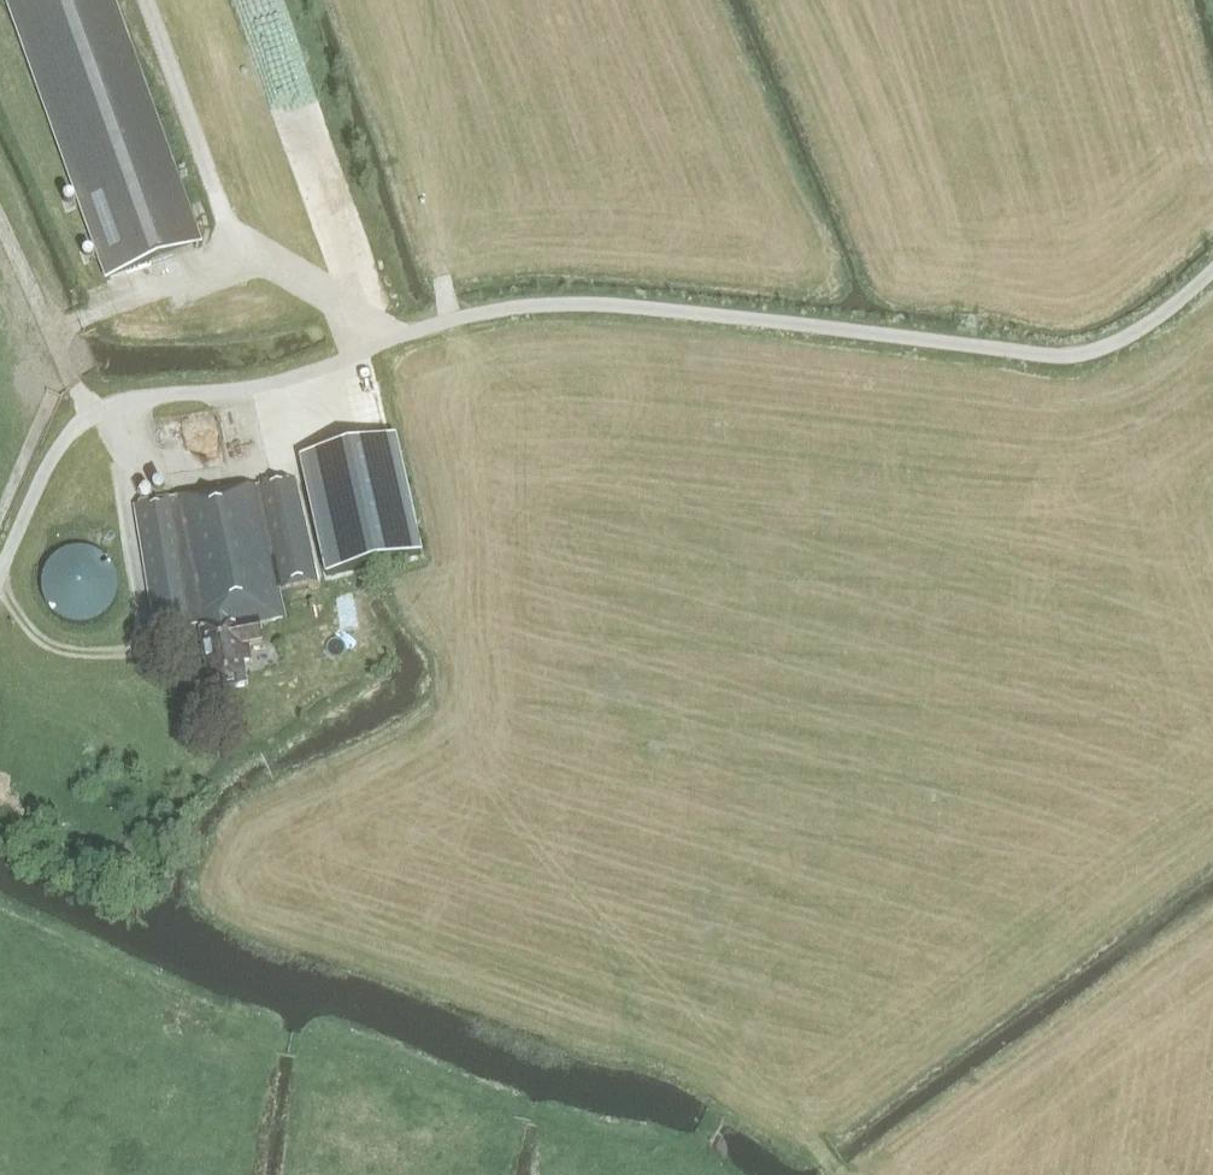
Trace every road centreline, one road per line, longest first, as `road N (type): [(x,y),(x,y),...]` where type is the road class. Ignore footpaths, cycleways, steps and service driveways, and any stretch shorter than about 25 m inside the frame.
road 1 (unclassified): [(320,364),(413,328),(584,299),(690,302),(1040,346),(1100,341),(1130,329),(1212,263)]

